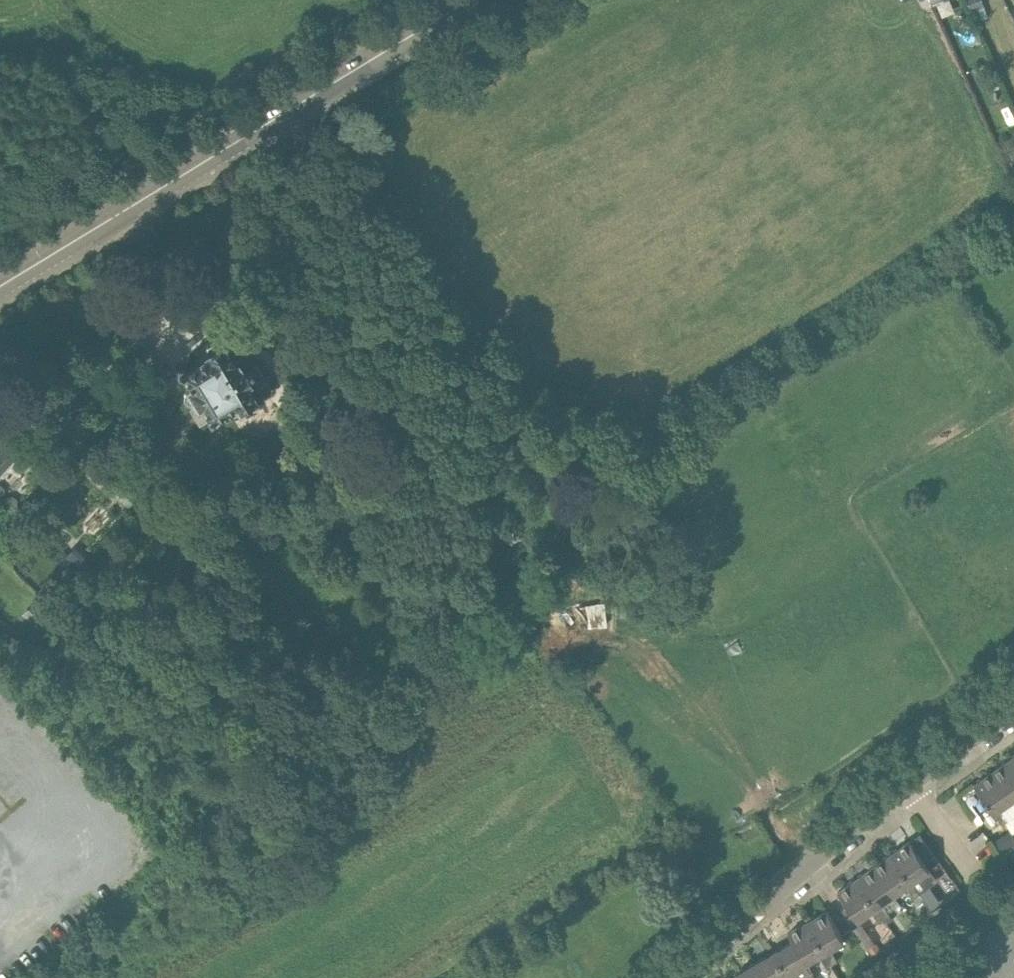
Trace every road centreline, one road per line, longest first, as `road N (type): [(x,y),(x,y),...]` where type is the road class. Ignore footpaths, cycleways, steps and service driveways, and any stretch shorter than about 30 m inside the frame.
road 1 (secondary): [(0,287),(471,0)]
road 2 (residential): [(677,977),(1013,710)]

